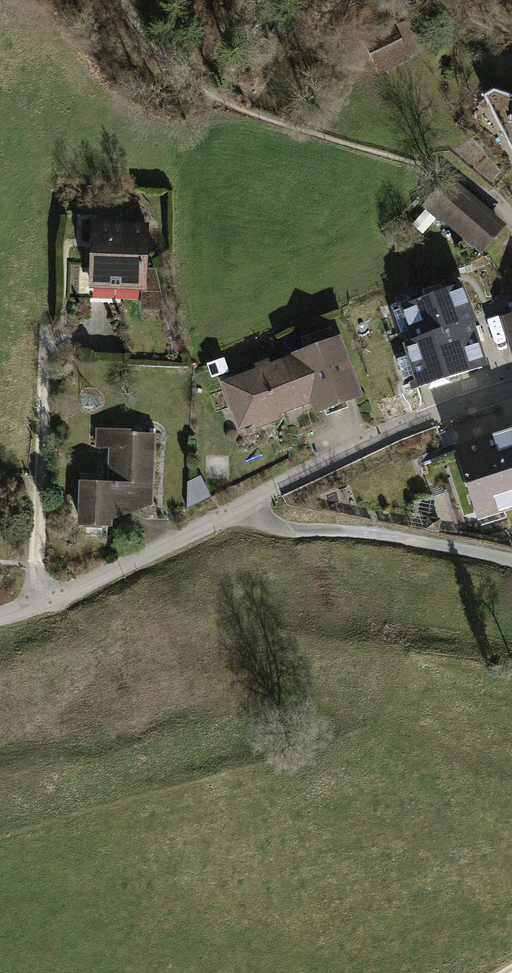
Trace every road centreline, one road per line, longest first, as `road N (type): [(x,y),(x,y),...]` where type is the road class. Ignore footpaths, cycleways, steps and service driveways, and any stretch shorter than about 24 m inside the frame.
road 1 (residential): [(511,388),(396,430),(43,603)]
road 2 (track): [(245,505),(261,526),(283,532),(392,537),(511,560)]
road 3 (residential): [(43,603),(37,562),(46,331)]

